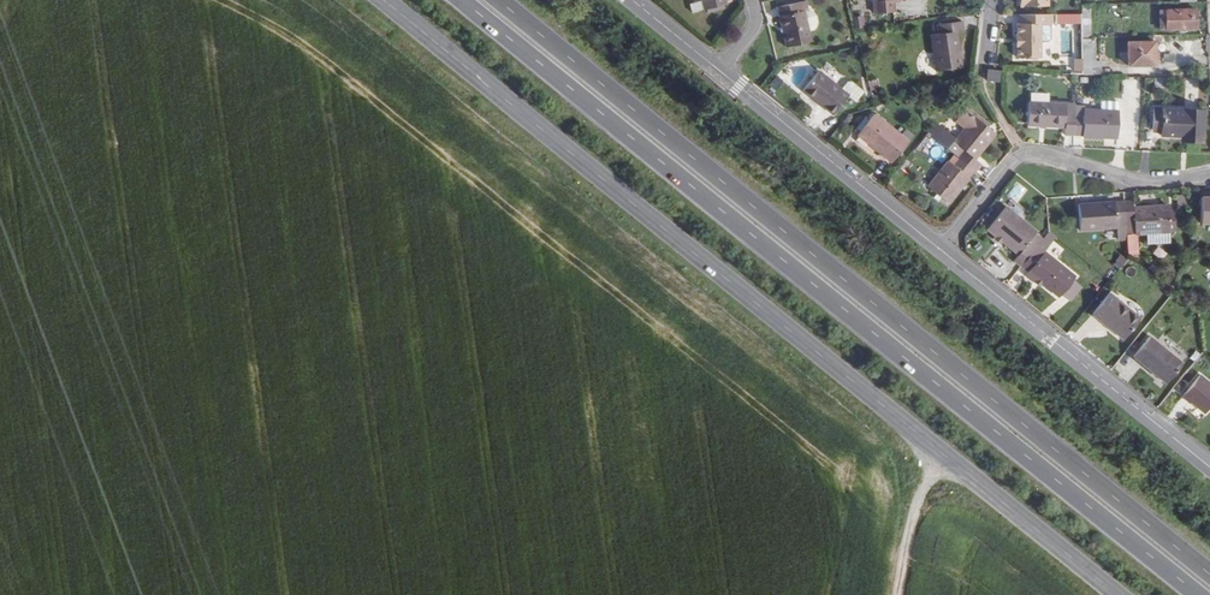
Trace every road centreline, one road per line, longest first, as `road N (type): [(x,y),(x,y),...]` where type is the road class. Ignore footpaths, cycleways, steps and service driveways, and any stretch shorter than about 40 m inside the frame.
road 1 (tertiary): [(1115,594),(381,0)]
road 2 (trunk): [(460,0),(1193,594)]
road 3 (trunk): [(1209,579),(496,0)]
road 4 (residential): [(941,251),(1209,468)]
road 5 (residential): [(1209,176),(1141,183),(1027,154),(941,251)]
road 6 (residential): [(721,73),(941,251)]
road 7 (track): [(897,594),(916,507),(941,455)]

